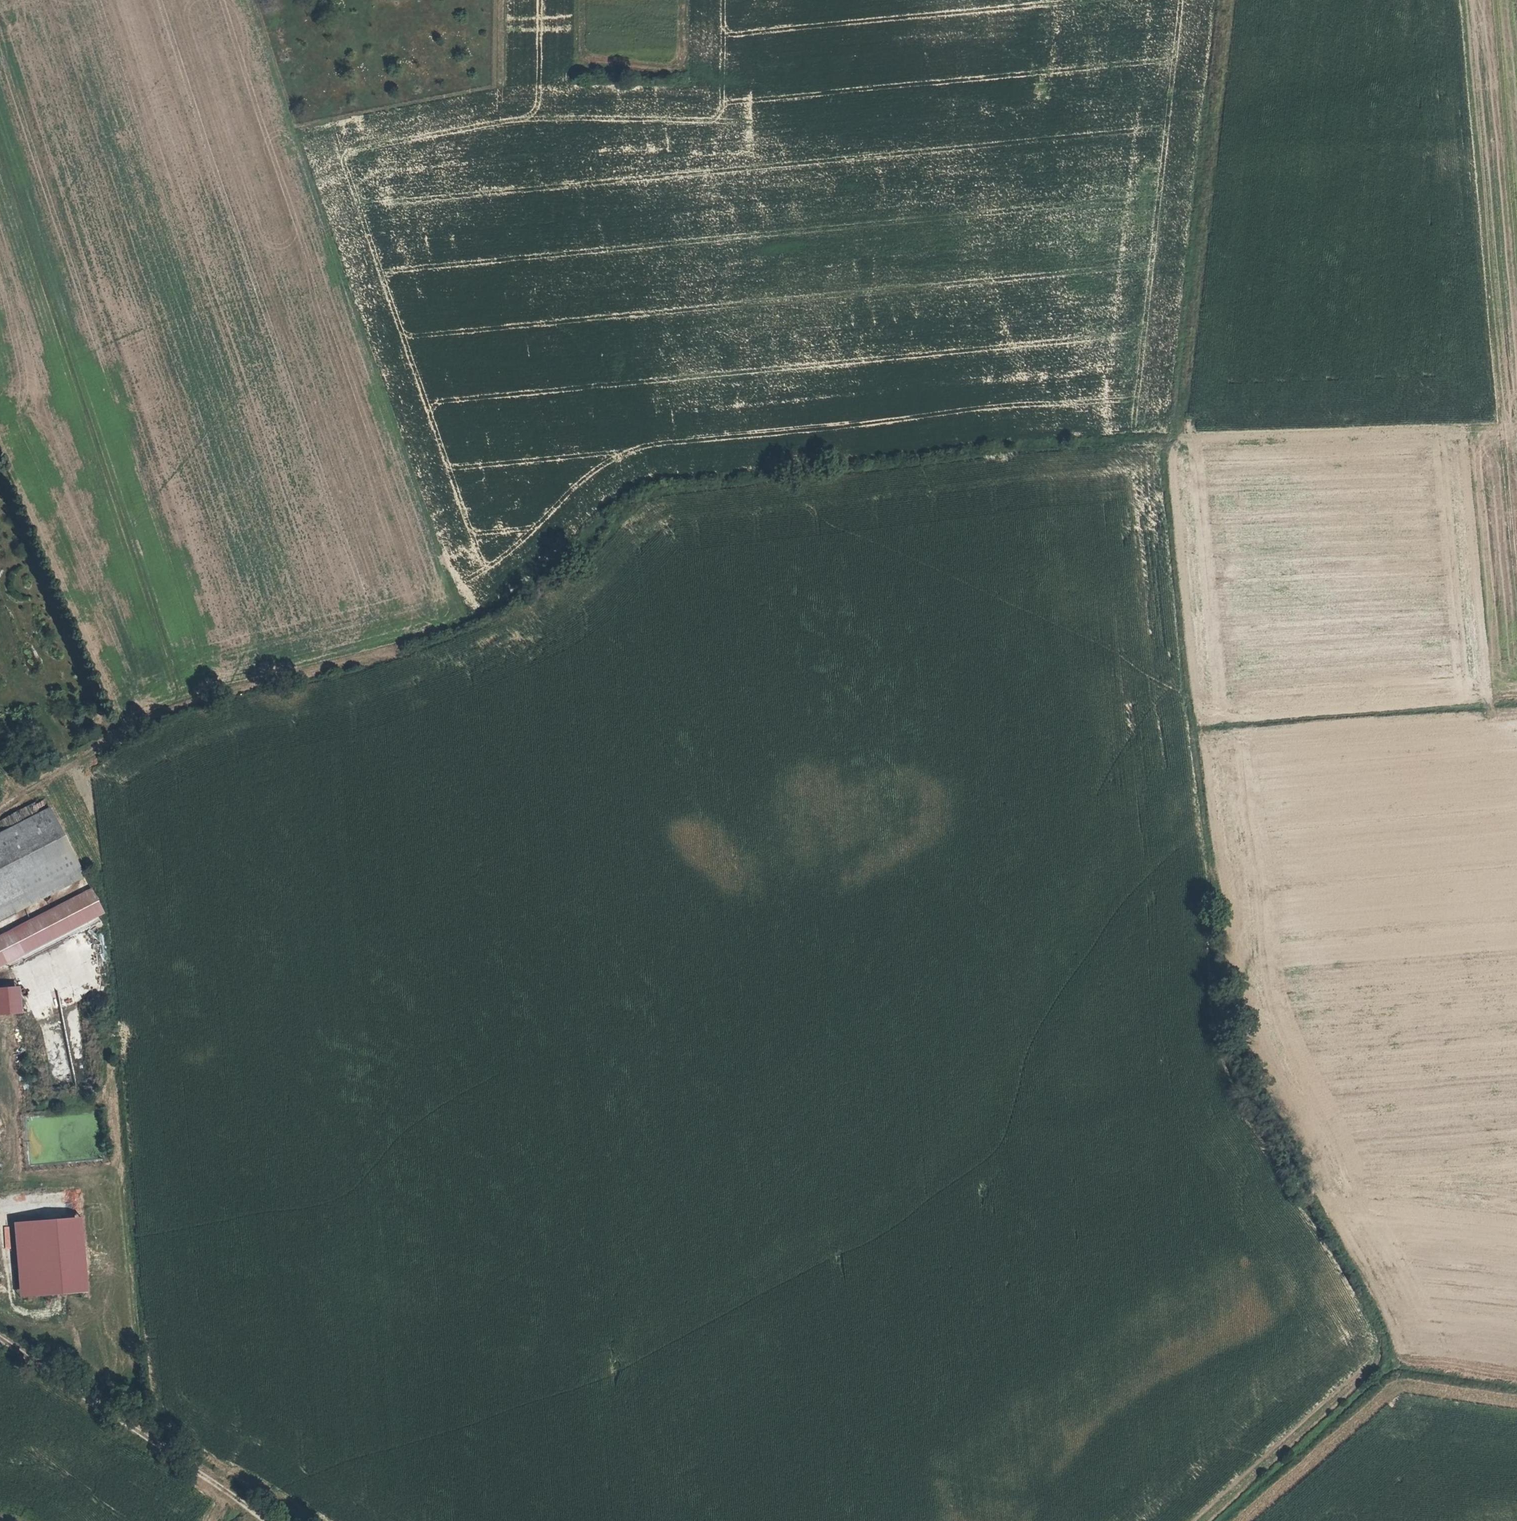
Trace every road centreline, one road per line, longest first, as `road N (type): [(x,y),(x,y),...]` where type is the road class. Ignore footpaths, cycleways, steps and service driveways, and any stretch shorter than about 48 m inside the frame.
road 1 (track): [(271,1520),(0,1331)]
road 2 (track): [(0,813),(183,703),(295,673)]

